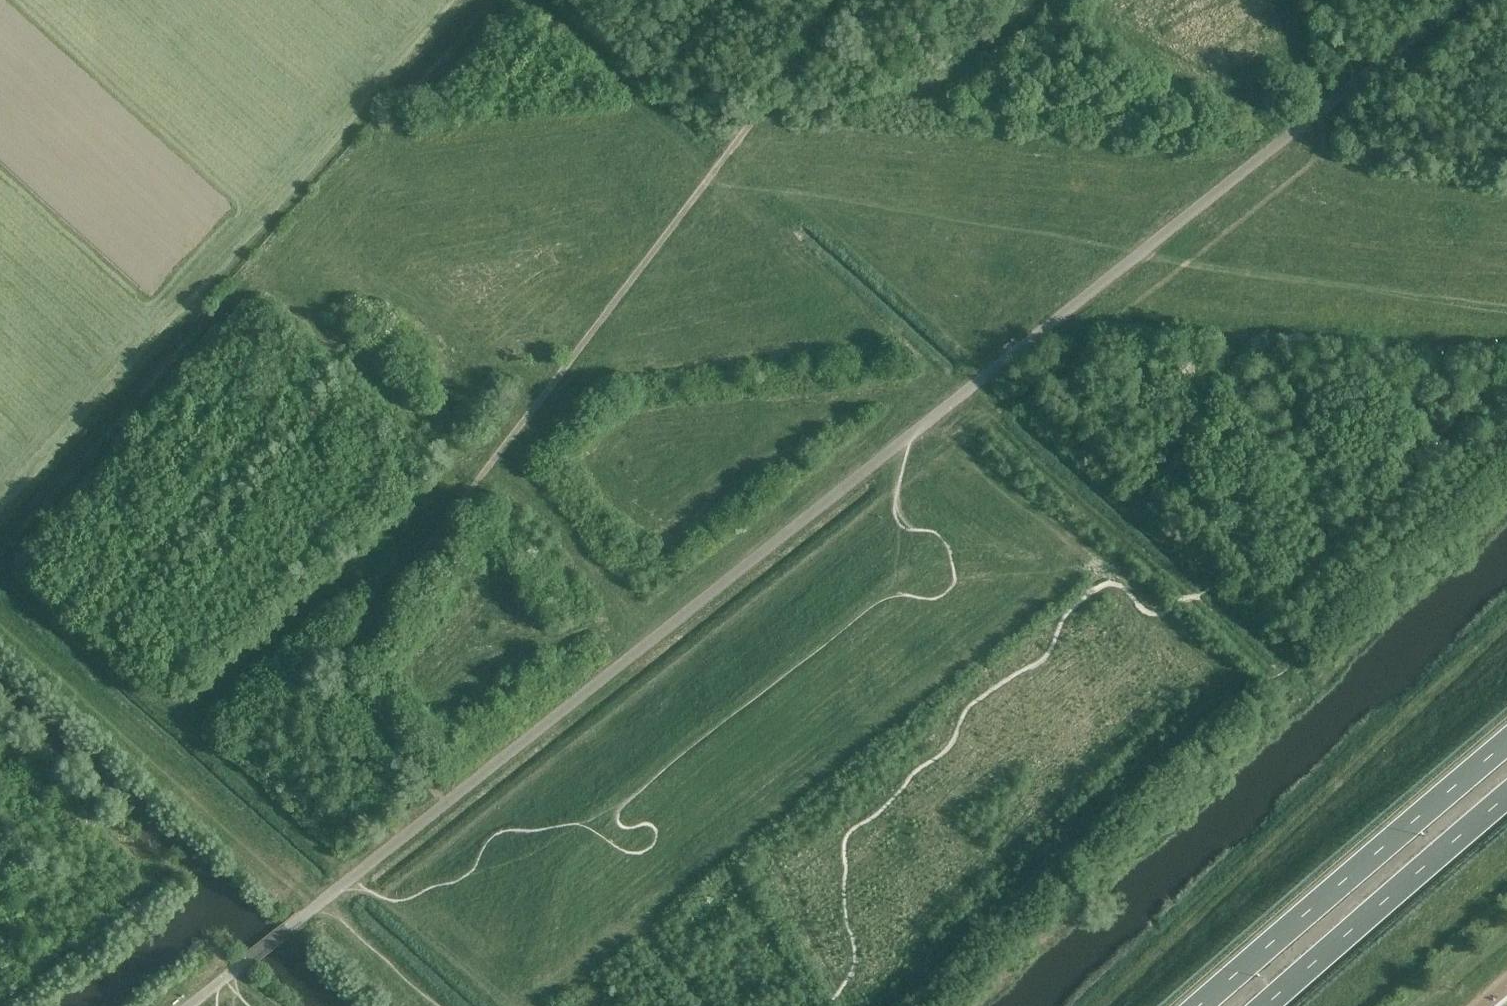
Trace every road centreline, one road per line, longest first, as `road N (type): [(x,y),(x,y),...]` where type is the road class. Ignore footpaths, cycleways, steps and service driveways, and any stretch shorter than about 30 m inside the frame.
road 1 (trunk): [(1506,744),(1203,1005)]
road 2 (trunk): [(1270,1005),(1506,802)]

